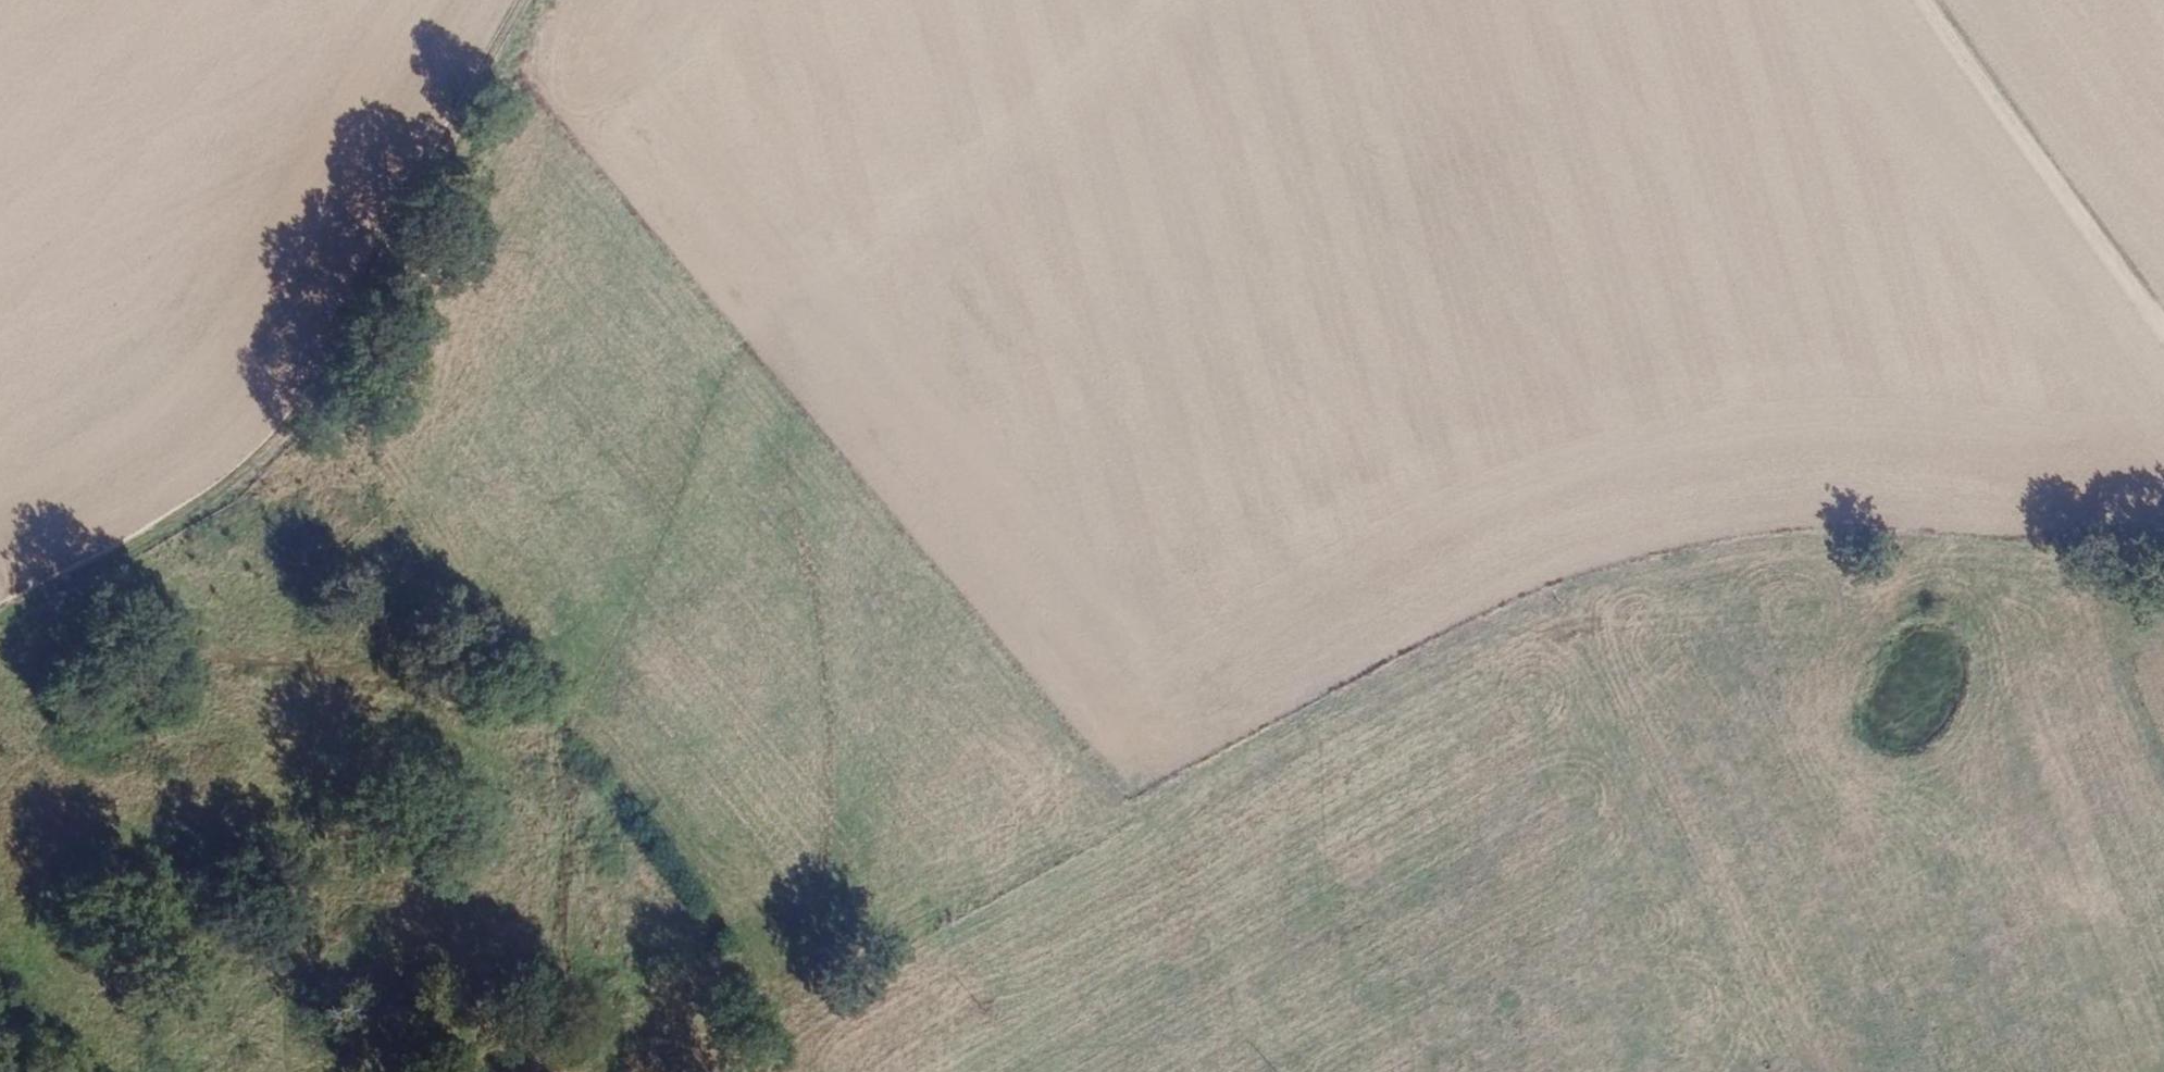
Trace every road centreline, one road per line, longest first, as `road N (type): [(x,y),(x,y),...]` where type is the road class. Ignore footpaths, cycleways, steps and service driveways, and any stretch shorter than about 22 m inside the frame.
road 1 (track): [(0,616),(194,509),(367,316),(543,0)]
road 2 (track): [(1921,0),(2163,333)]

